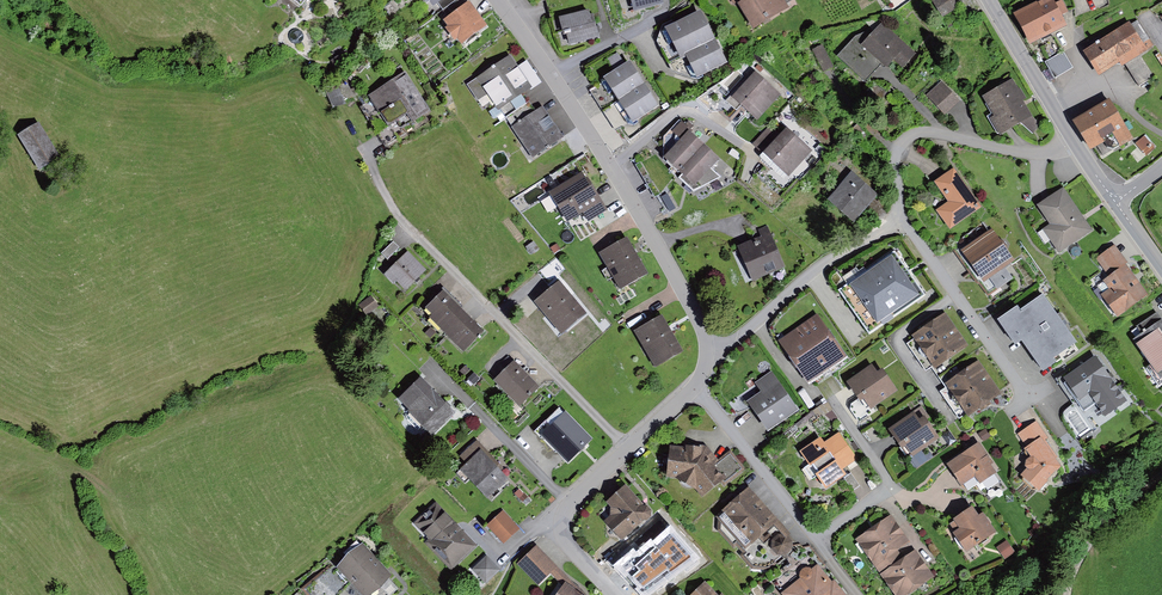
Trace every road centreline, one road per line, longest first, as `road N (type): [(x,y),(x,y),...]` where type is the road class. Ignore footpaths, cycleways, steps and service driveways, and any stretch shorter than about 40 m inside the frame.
road 1 (residential): [(494,0),(656,241),(706,336),(707,353)]
road 2 (residential): [(627,449),(398,217),(365,149)]
road 3 (residential): [(694,387),(818,535),(888,485),(834,403)]
road 4 (residential): [(1073,139),(1037,154),(939,131),(912,134),(894,158),(904,221)]
road 5 (residential): [(707,353),(820,265),(904,221)]
road 6 (residential): [(904,221),(1027,396)]
road 7 (residential): [(627,449),(570,502),(561,524),(567,544),(615,594)]
road 8 (tertiary): [(990,0),(1073,139)]
road 9 (residential): [(1068,594),(1106,524),(1161,476)]

